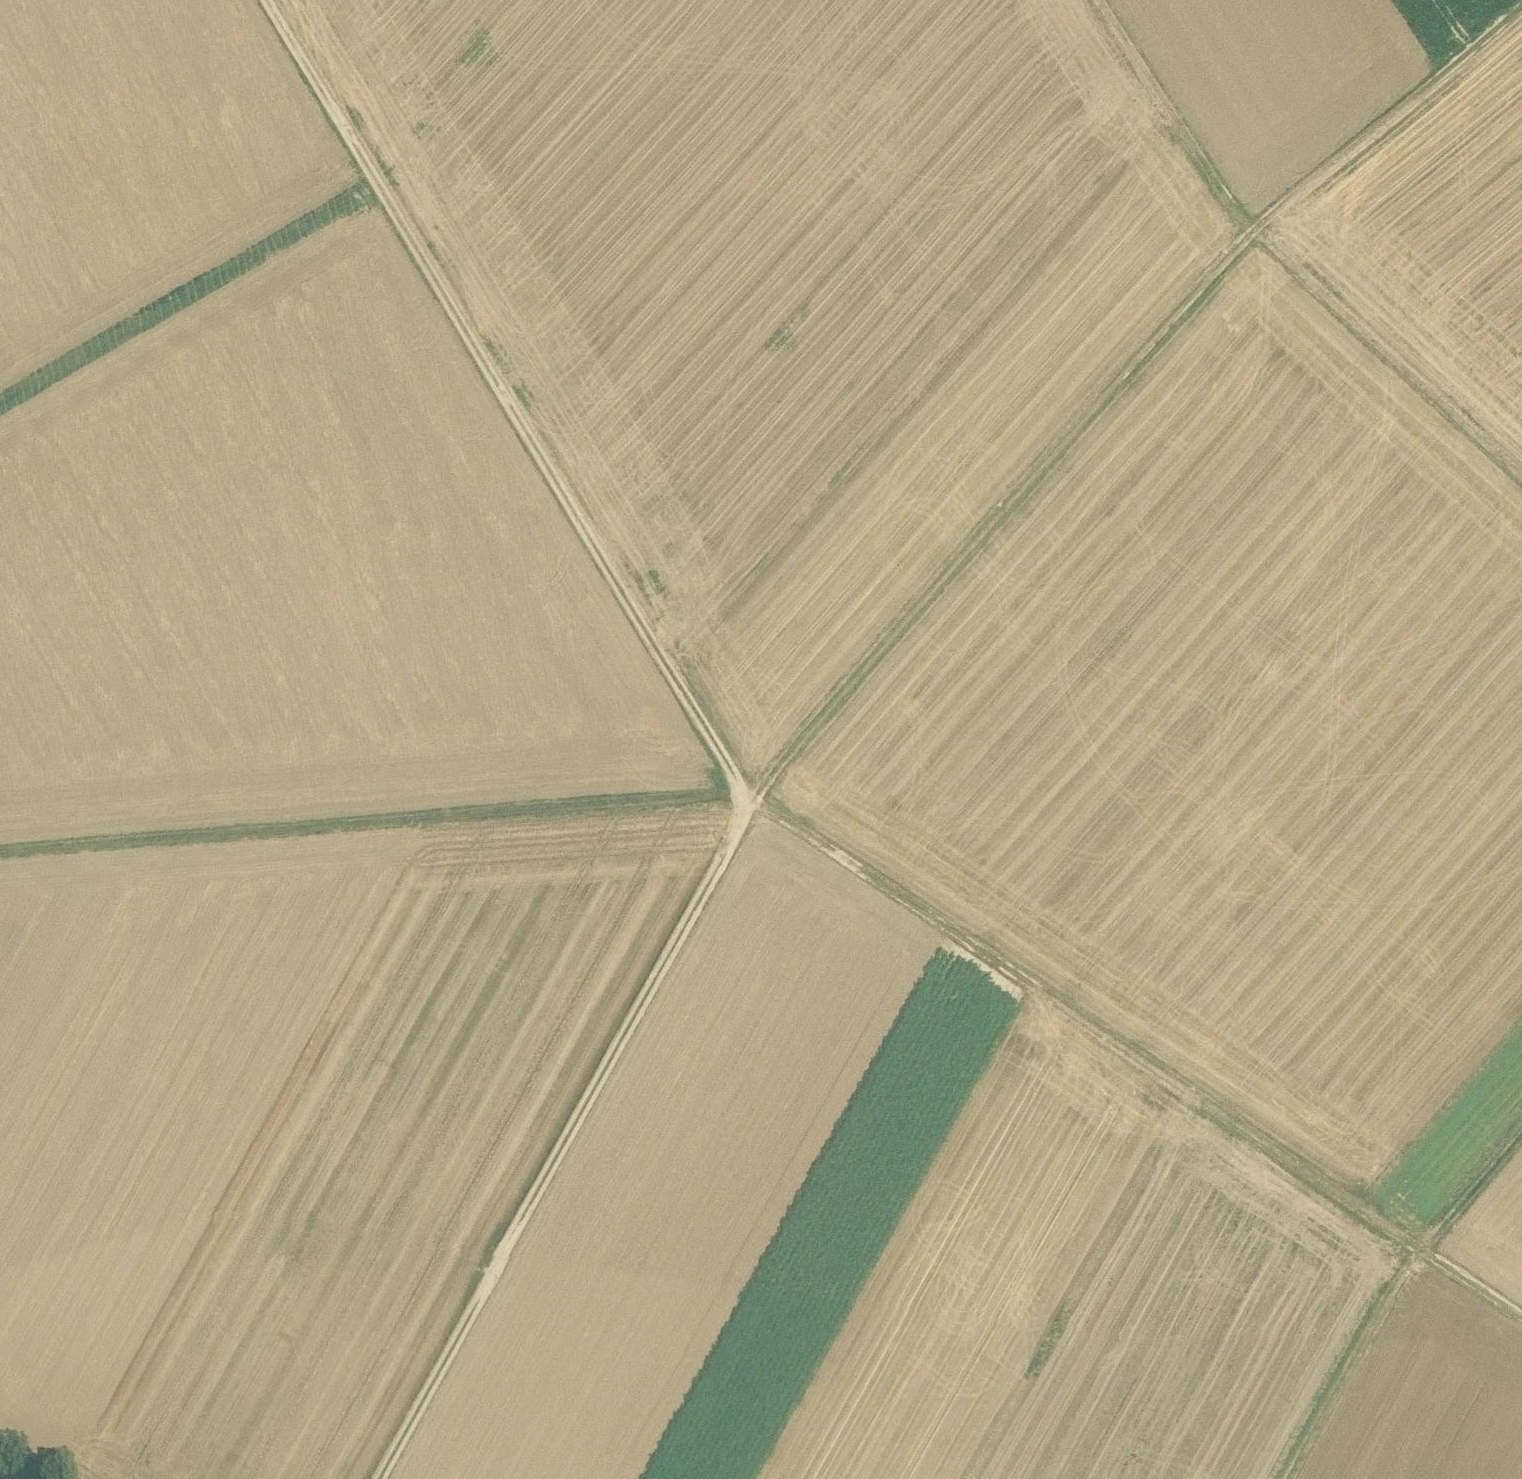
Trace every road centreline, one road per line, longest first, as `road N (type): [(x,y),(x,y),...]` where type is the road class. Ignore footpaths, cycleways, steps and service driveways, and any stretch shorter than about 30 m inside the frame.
road 1 (track): [(274,0),(748,803),(0,855)]
road 2 (track): [(1521,12),(1261,237),(748,803)]
road 3 (track): [(748,803),(1521,1321)]
road 4 (track): [(383,1478),(748,803)]
road 5 (track): [(1107,0),(1261,237),(1521,472)]
road 6 (track): [(392,196),(0,434)]
road 7 (track): [(1311,1478),(1402,1310),(1521,1164)]

